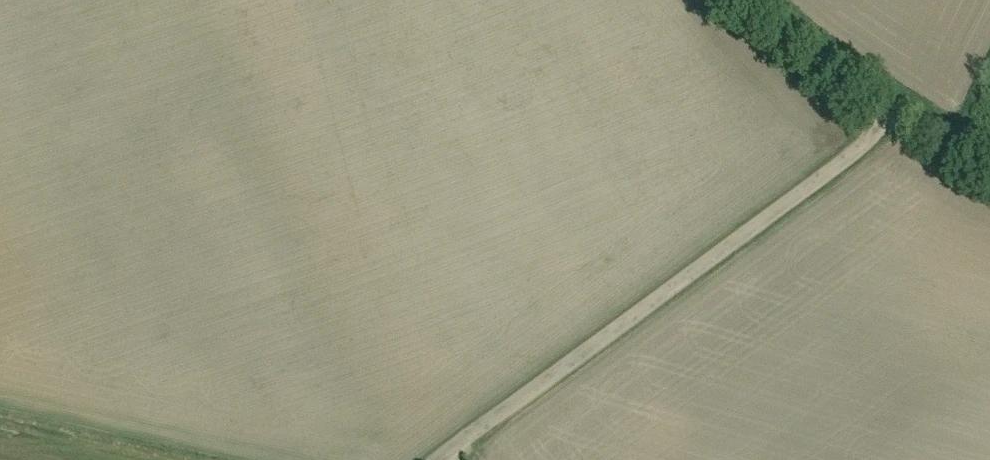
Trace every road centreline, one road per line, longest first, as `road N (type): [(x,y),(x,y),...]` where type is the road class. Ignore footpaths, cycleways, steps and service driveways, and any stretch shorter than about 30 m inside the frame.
road 1 (unclassified): [(989,168),(898,111),(757,0)]

